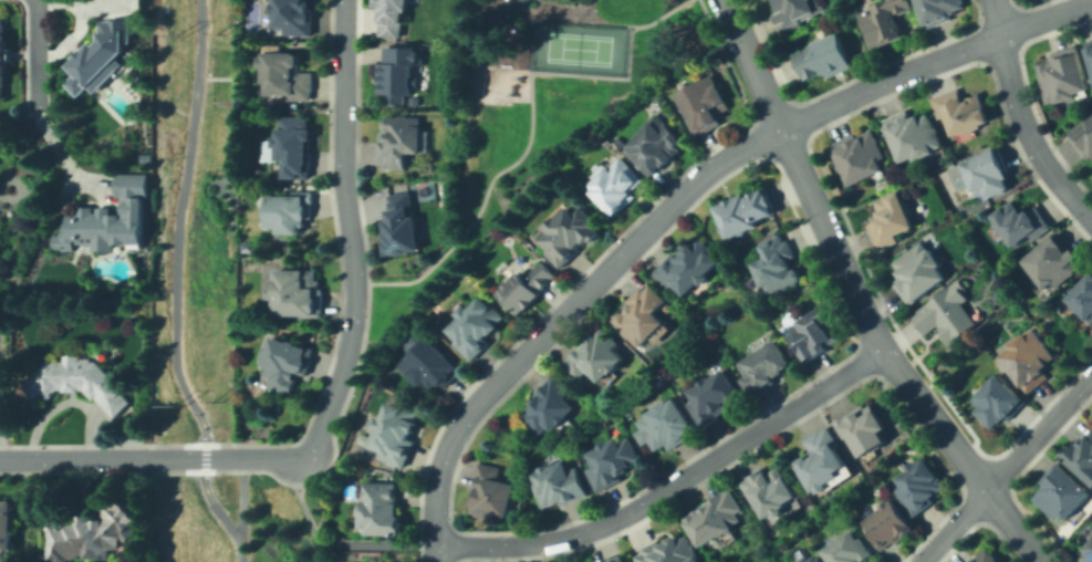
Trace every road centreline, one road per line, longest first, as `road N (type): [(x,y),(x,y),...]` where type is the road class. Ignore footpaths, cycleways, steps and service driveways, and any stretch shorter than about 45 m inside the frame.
road 1 (residential): [(724,0),(882,350),(1041,561)]
road 2 (residential): [(782,129),(698,178),(471,408),(436,487),(435,561)]
road 3 (residential): [(435,547),(526,544),(616,520),(882,350)]
road 4 (residential): [(303,455),(324,426),(355,308),(343,177),(344,0)]
road 5 (residential): [(1091,1),(914,65),(782,129)]
road 6 (residential): [(0,460),(303,455)]
road 7 (residential): [(922,561),(1091,376)]
road 8 (residential): [(1091,222),(1026,129),(994,0)]

